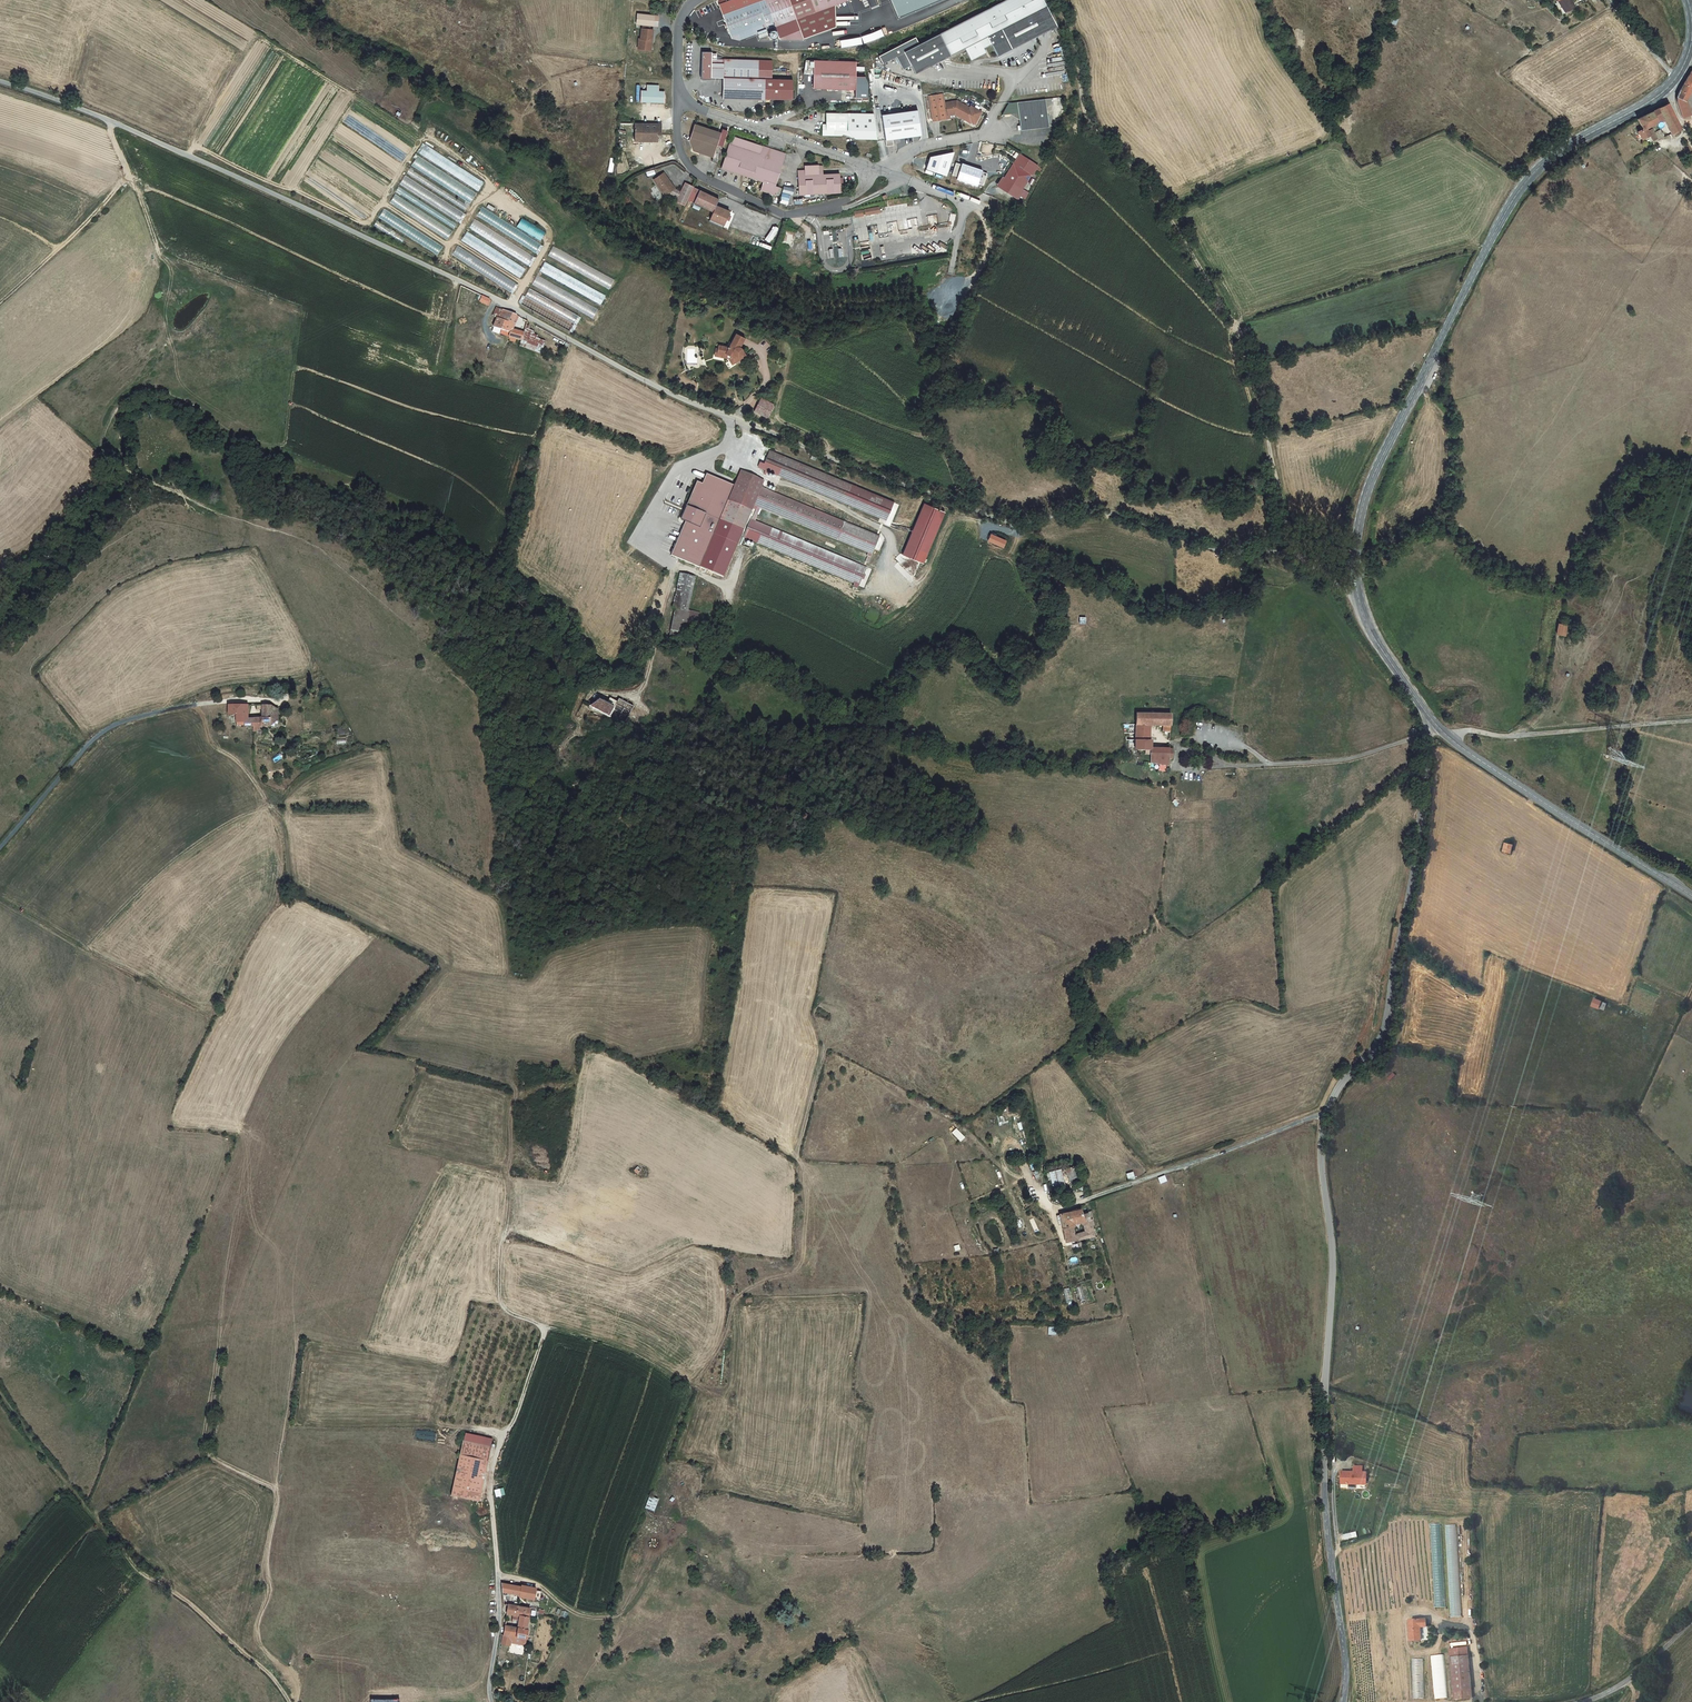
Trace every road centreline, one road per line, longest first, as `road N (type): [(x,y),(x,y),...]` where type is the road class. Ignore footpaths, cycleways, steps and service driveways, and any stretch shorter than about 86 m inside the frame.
road 1 (track): [(127,176),(172,286),(166,333),(106,429),(109,456),(222,515),(320,549),(407,623),(478,700),(492,815)]
road 2 (residential): [(0,81),(216,167),(471,286),(651,384),(749,422)]
road 3 (tertiary): [(1671,86),(1568,145),(1523,185),(1365,496),(1355,553),(1362,613),(1436,726)]
road 4 (track): [(749,422),(1020,526),(1101,513),(1223,551),(1296,553),(1357,597)]
road 5 (track): [(1296,553),(1249,356),(1151,187),(1097,134),(1056,0)]
road 6 (track): [(797,1268),(758,1276),(730,1293),(726,1331),(691,1385),(630,1354),(546,1330),(492,1464),(496,1577)]
road 7 (unclassified): [(1343,1701),(1325,1471),(1332,1256),(1322,1175),(1326,1115)]
road 8 (track): [(289,1701),(249,1656),(128,1555),(0,1397)]
road 9 (unclassified): [(1326,1115),(1381,1035),(1436,726)]
road 10 (track): [(495,198),(491,183),(430,138),(371,221),(361,223),(195,145)]
road 11 (track): [(740,561),(766,552),(859,593),(921,581),(952,520),(1004,532),(1020,526)]
road 12 (unclassified): [(0,847),(85,747),(116,725),(175,708),(267,700)]
road 13 (track): [(152,0),(339,115),(293,190)]
road 14 (tertiary): [(1436,726),(1691,896)]
road 15 (residential): [(677,85),(677,148),(701,184),(784,216),(857,195),(865,186),(861,165)]
road 16 (track): [(381,203),(449,246),(486,197),(541,221),(547,245),(510,306)]
road 17 (residential): [(1057,1209),(1326,1115)]
road 18 (track): [(512,1085),(498,1297),(546,1330)]
road 19 (track): [(1446,737),(1691,720)]
road 20 (track): [(113,122),(127,176),(0,302)]
road 21 (track): [(665,1535),(623,1614),(584,1618),(536,1582),(496,1577)]
road 22 (residential): [(861,165),(707,113),(677,85)]
road 23 (track): [(1517,735),(1556,695),(1616,576)]
road 24 (track): [(596,695),(637,694),(679,567)]
road 25 (residential): [(1043,135),(918,148),(878,171)]
road 26 (track): [(888,585),(891,538),(883,529),(790,485)]
road 27 (track): [(589,324),(454,240)]
road 28 (unclassified): [(1583,1701),(1630,1680),(1691,1621)]
road 29 (residential): [(496,1577),(491,1701)]

